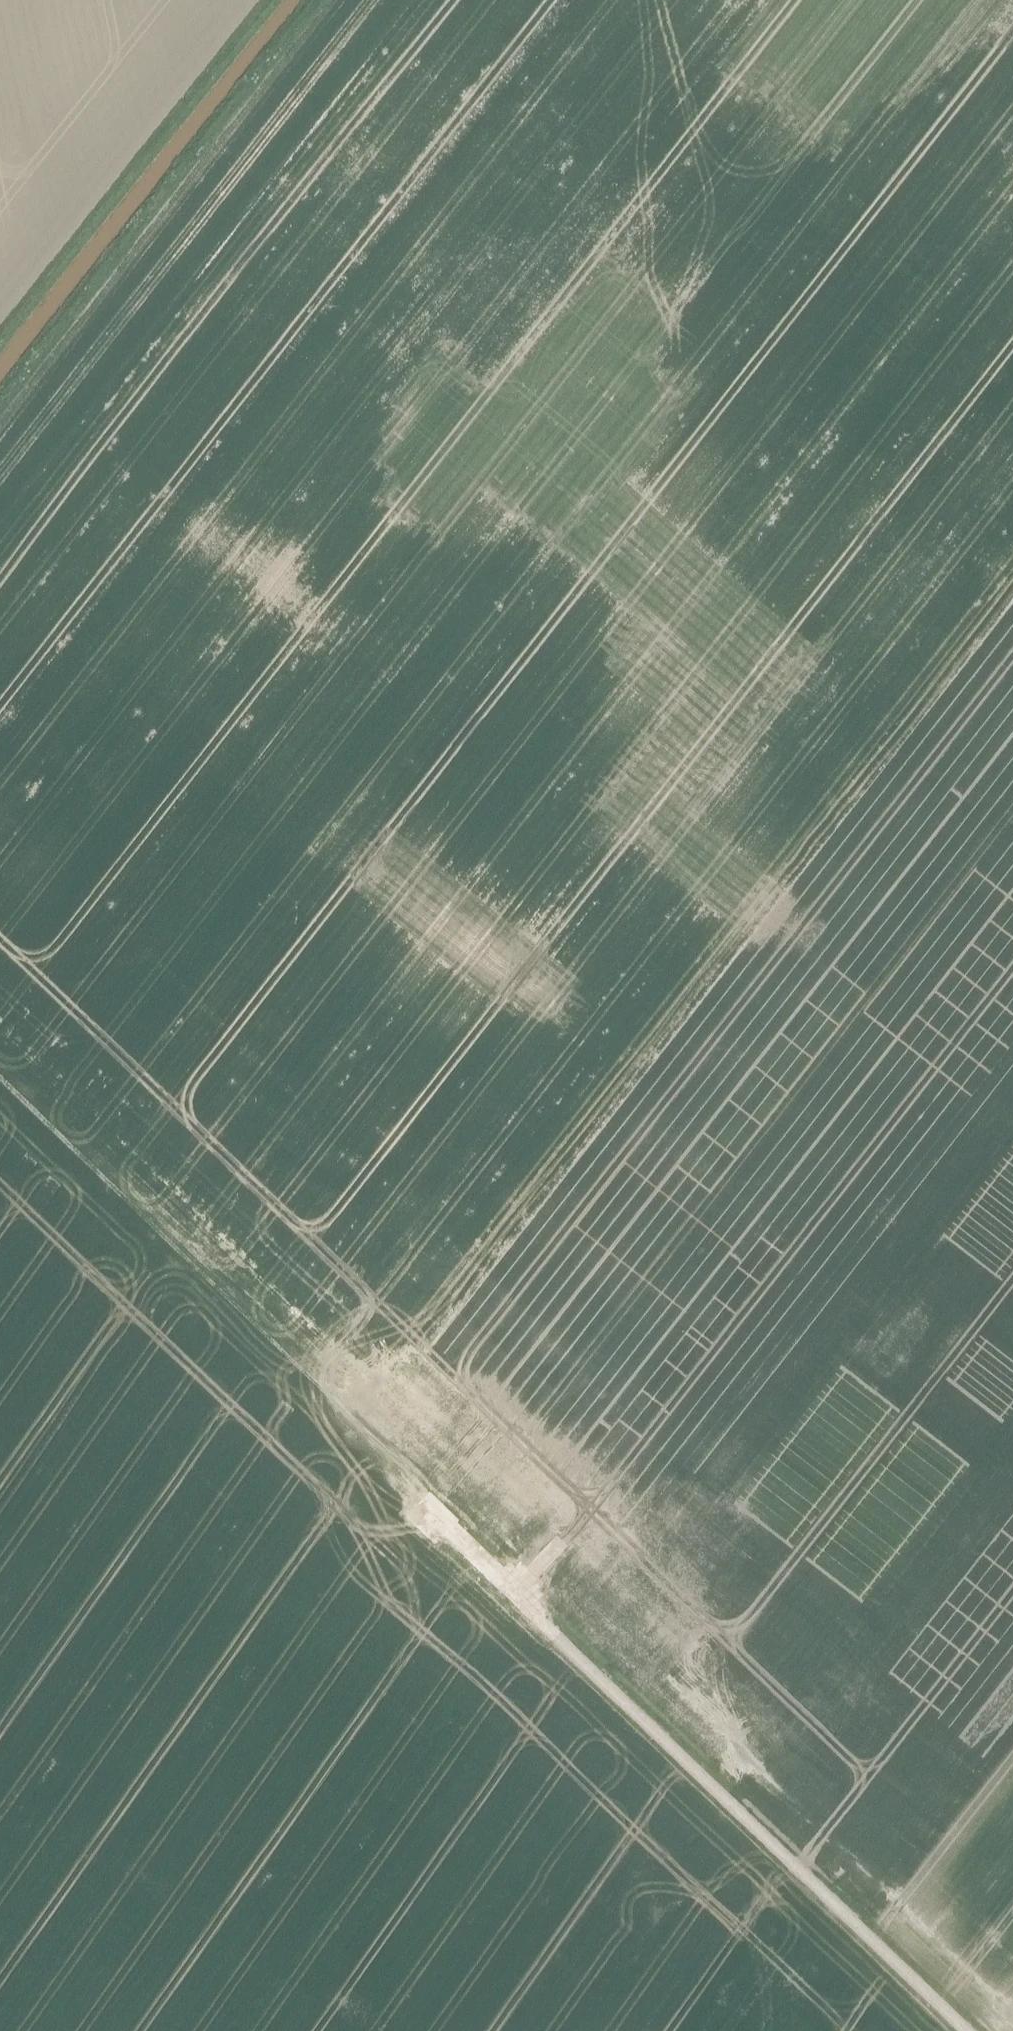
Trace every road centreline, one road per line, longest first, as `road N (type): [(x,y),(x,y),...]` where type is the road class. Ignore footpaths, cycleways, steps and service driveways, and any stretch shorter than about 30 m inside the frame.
road 1 (unclassified): [(967,2030),(423,1507)]

